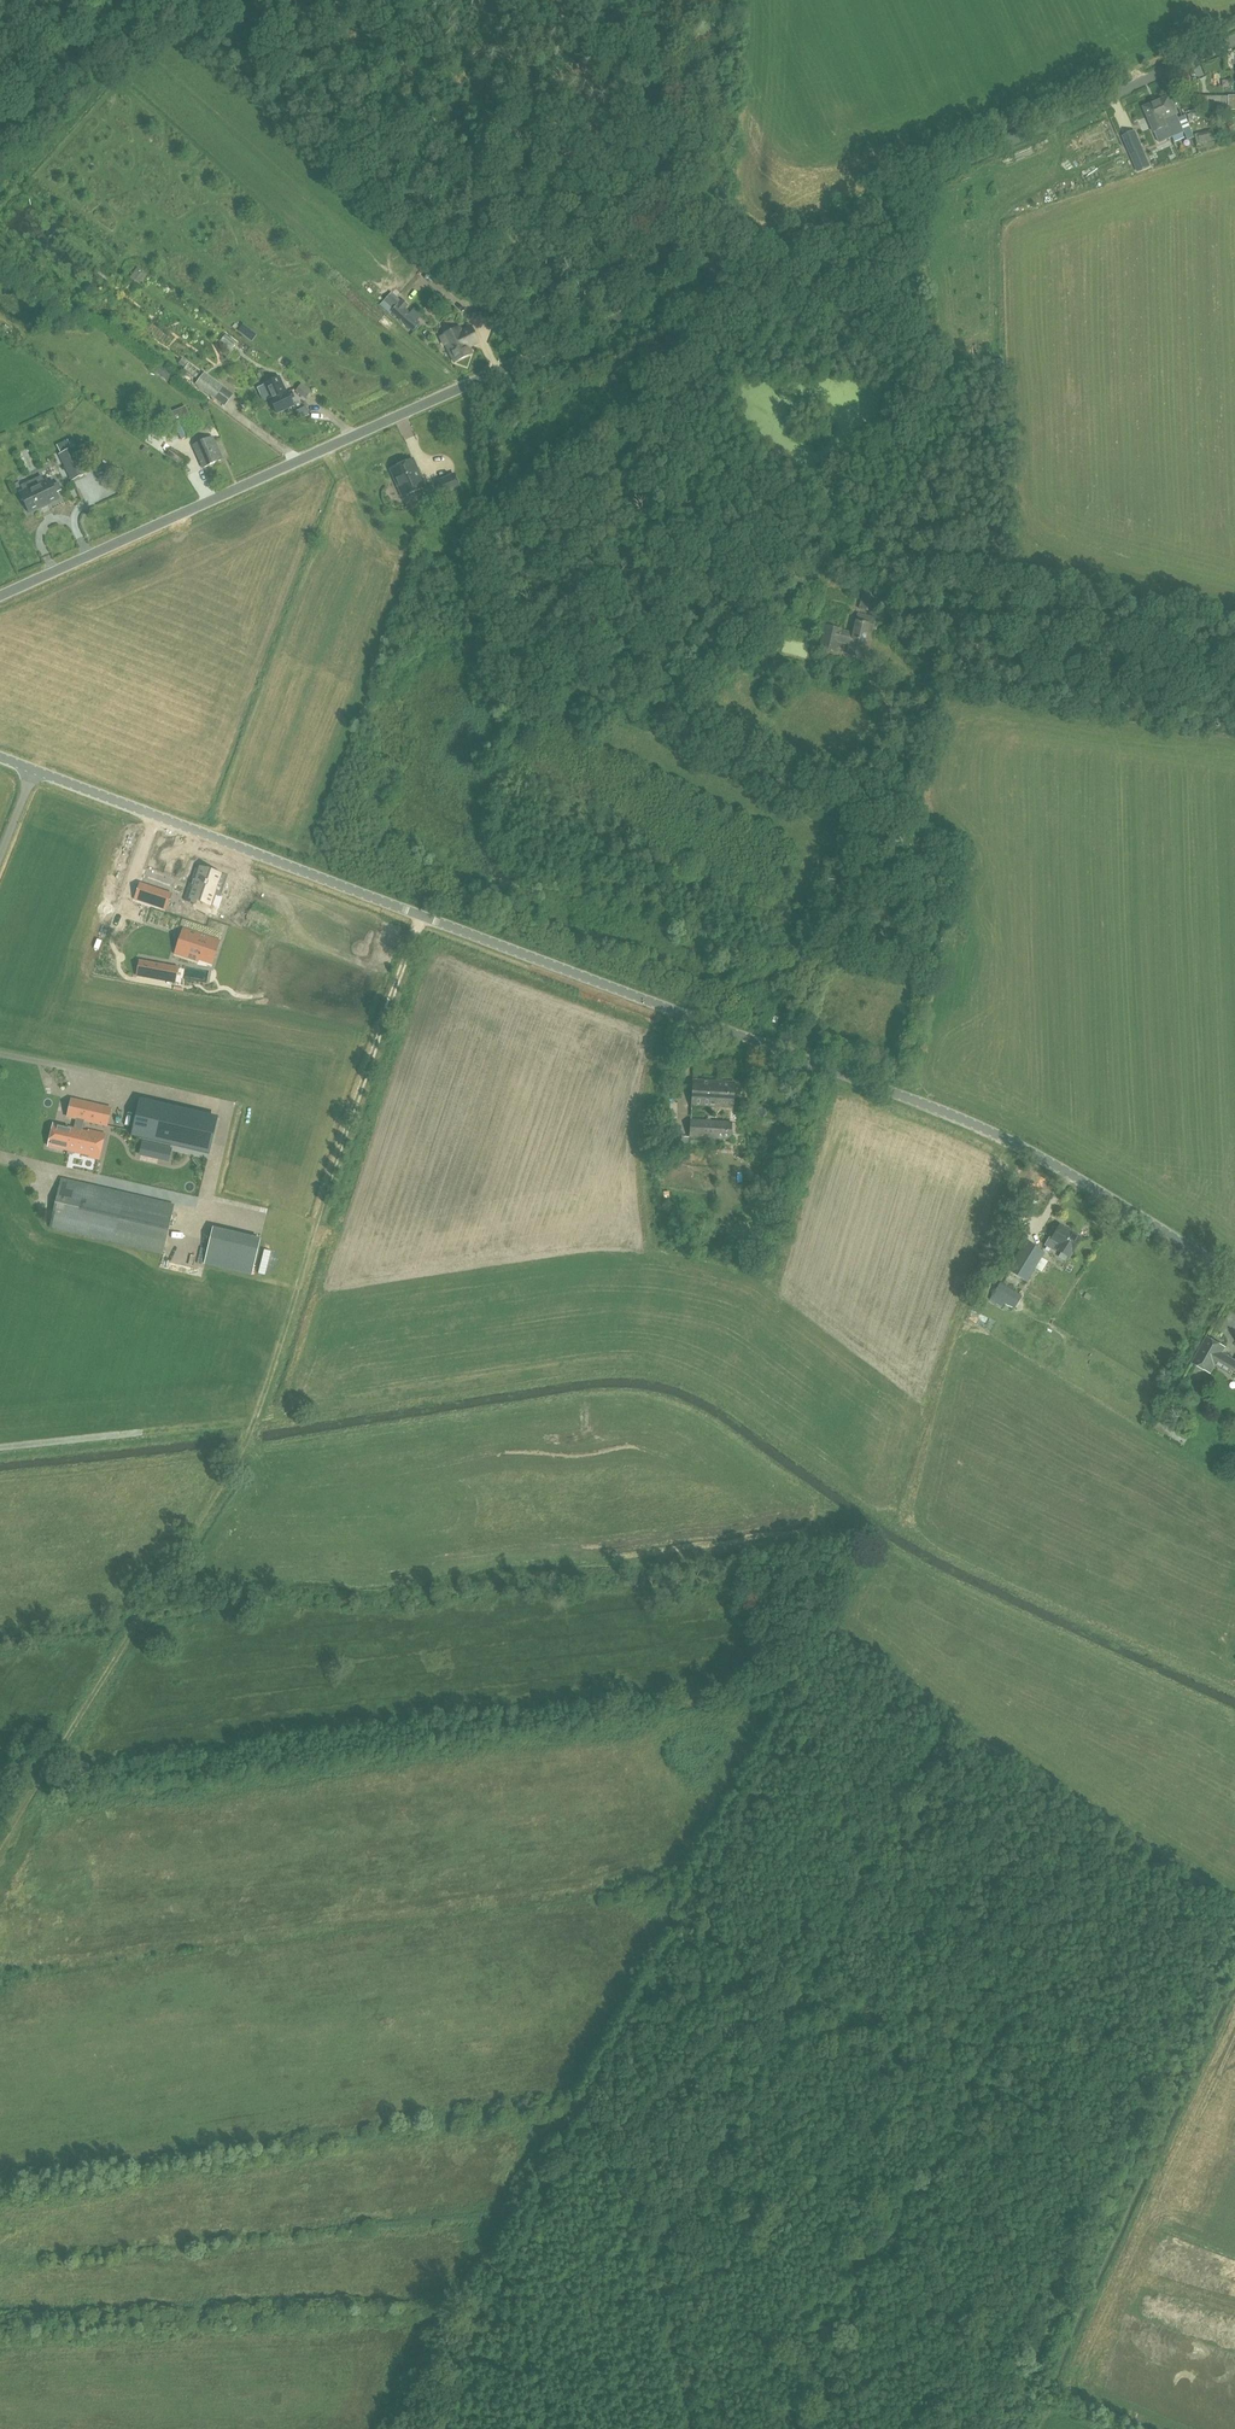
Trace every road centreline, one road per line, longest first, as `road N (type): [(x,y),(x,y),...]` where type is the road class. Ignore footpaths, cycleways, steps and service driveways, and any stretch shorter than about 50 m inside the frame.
road 1 (unclassified): [(0,596),(1234,39)]
road 2 (tertiary): [(1234,1275),(1053,1163),(960,1118),(0,757)]
road 3 (track): [(251,1432),(421,915)]
road 4 (track): [(150,1600),(0,1626)]
road 5 (track): [(0,1447),(135,1433)]

